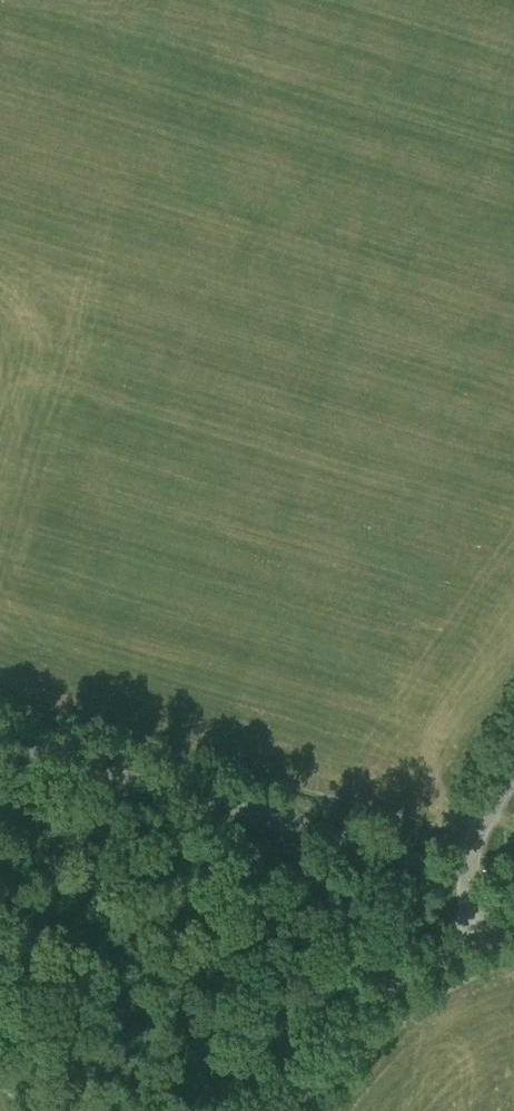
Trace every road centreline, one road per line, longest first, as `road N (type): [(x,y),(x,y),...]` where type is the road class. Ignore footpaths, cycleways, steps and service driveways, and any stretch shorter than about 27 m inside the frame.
road 1 (unclassified): [(468,871),(0,740)]
road 2 (unclassified): [(283,1110),(373,1003),(481,938)]

